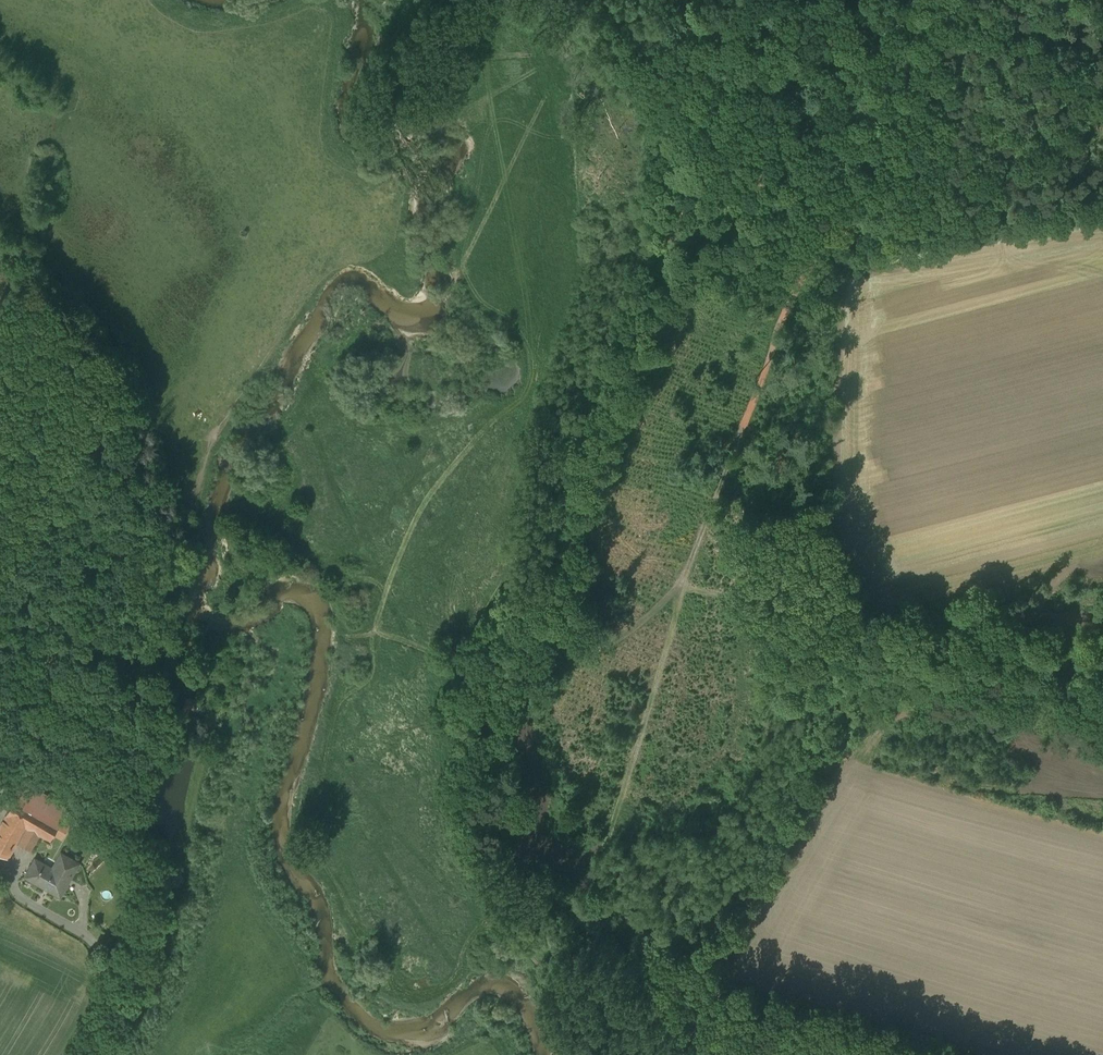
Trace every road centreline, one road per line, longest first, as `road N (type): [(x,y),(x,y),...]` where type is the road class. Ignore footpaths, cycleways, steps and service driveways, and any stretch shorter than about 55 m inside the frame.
road 1 (track): [(75,1042),(110,988),(111,972),(96,944),(21,898),(12,878)]

